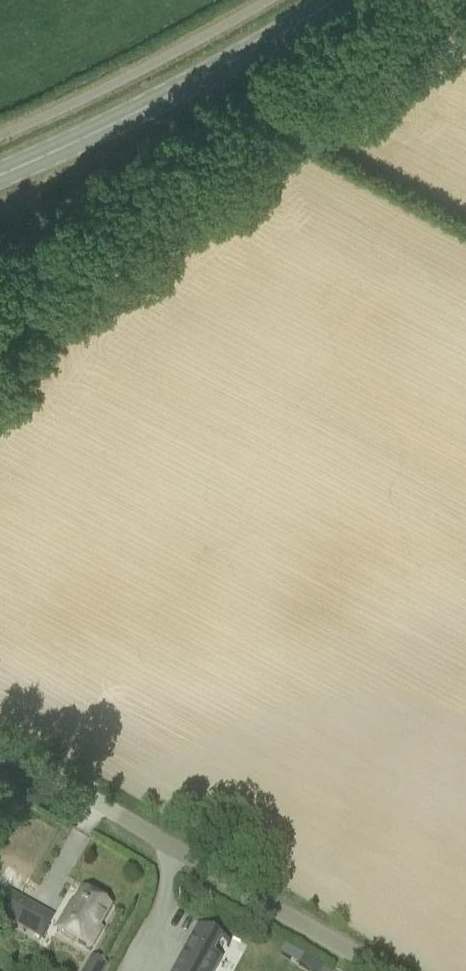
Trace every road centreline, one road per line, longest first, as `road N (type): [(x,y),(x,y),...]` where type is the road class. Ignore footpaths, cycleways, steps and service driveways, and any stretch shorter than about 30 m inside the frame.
road 1 (unclassified): [(0,307),(431,0)]
road 2 (unclassified): [(385,970),(0,745)]
road 3 (secondary): [(0,175),(167,96),(335,0)]

